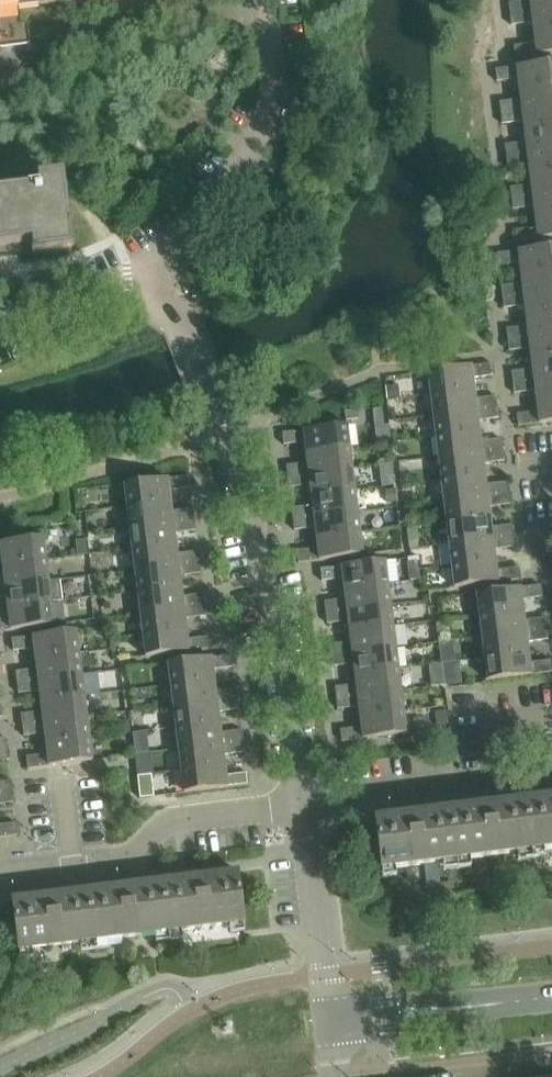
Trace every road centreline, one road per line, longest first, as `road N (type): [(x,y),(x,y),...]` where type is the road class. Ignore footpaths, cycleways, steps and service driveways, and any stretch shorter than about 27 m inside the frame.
road 1 (residential): [(302,805),(284,659),(247,499),(222,437)]
road 2 (residential): [(0,875),(130,858),(171,820),(302,805)]
road 3 (residential): [(265,0),(269,102),(250,151),(146,274)]
road 4 (residential): [(302,805),(551,773)]
road 5 (unclassified): [(329,1022),(551,996)]
road 6 (residential): [(329,1022),(302,805)]
road 7 (residential): [(146,274),(0,348)]
road 8 (unclassified): [(222,437),(178,320)]

